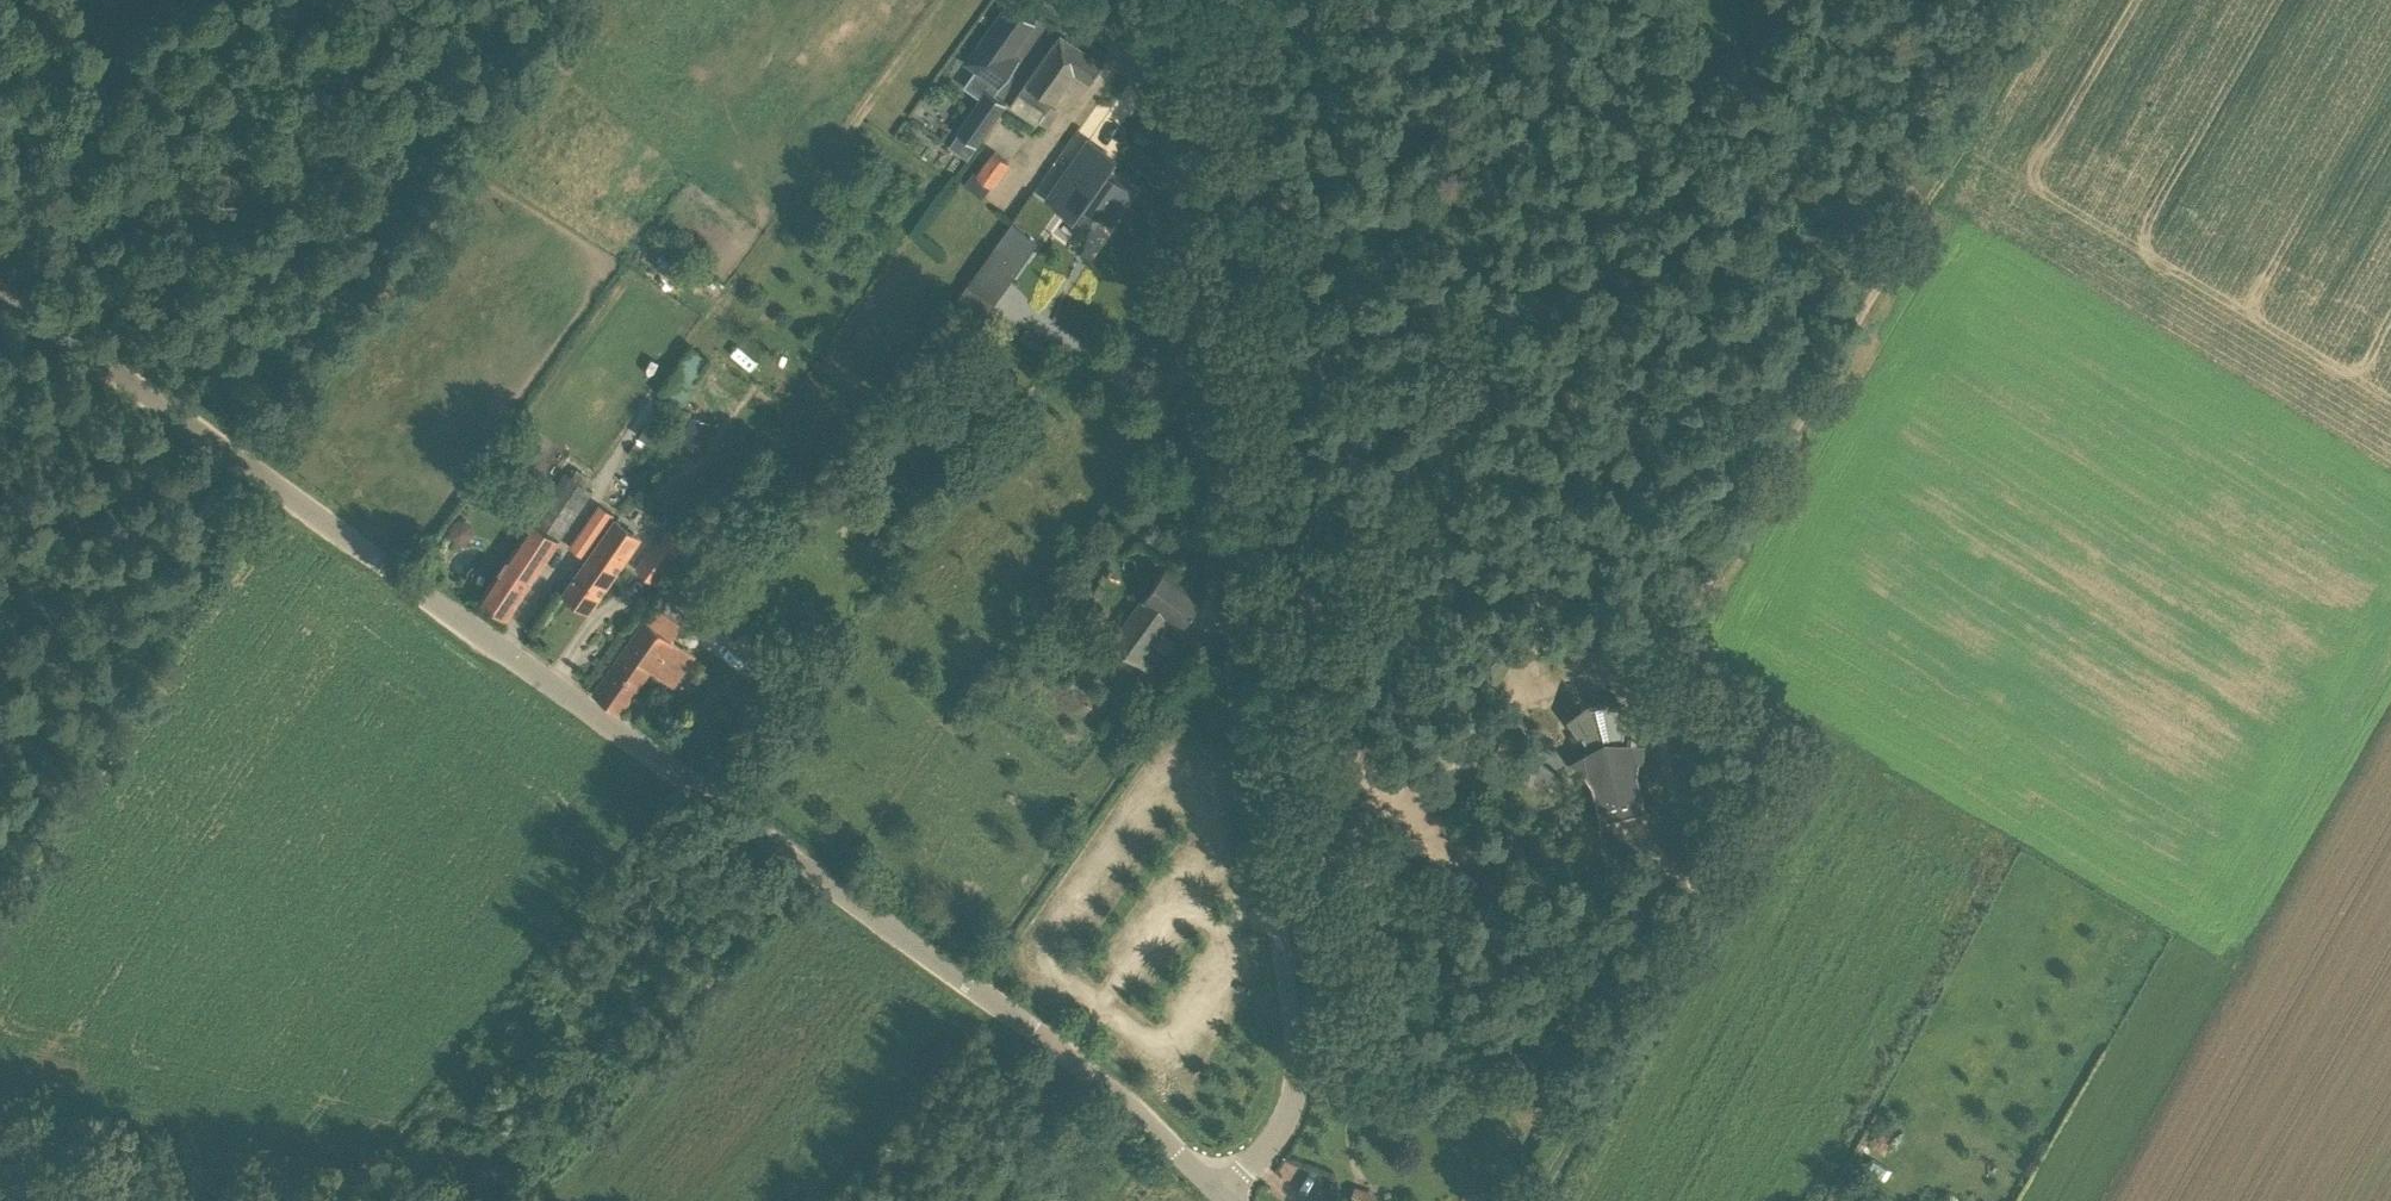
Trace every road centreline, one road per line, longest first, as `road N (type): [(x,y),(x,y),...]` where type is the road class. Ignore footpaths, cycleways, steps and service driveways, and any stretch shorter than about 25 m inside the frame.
road 1 (tertiary): [(1222,1191),(1068,1053),(0,288)]
road 2 (track): [(1533,1200),(1813,727),(1677,641),(2048,0)]
road 3 (unclassified): [(1222,1191),(1282,1127),(1300,1075),(1223,552),(1161,0)]
road 4 (track): [(1052,0),(1165,68)]

